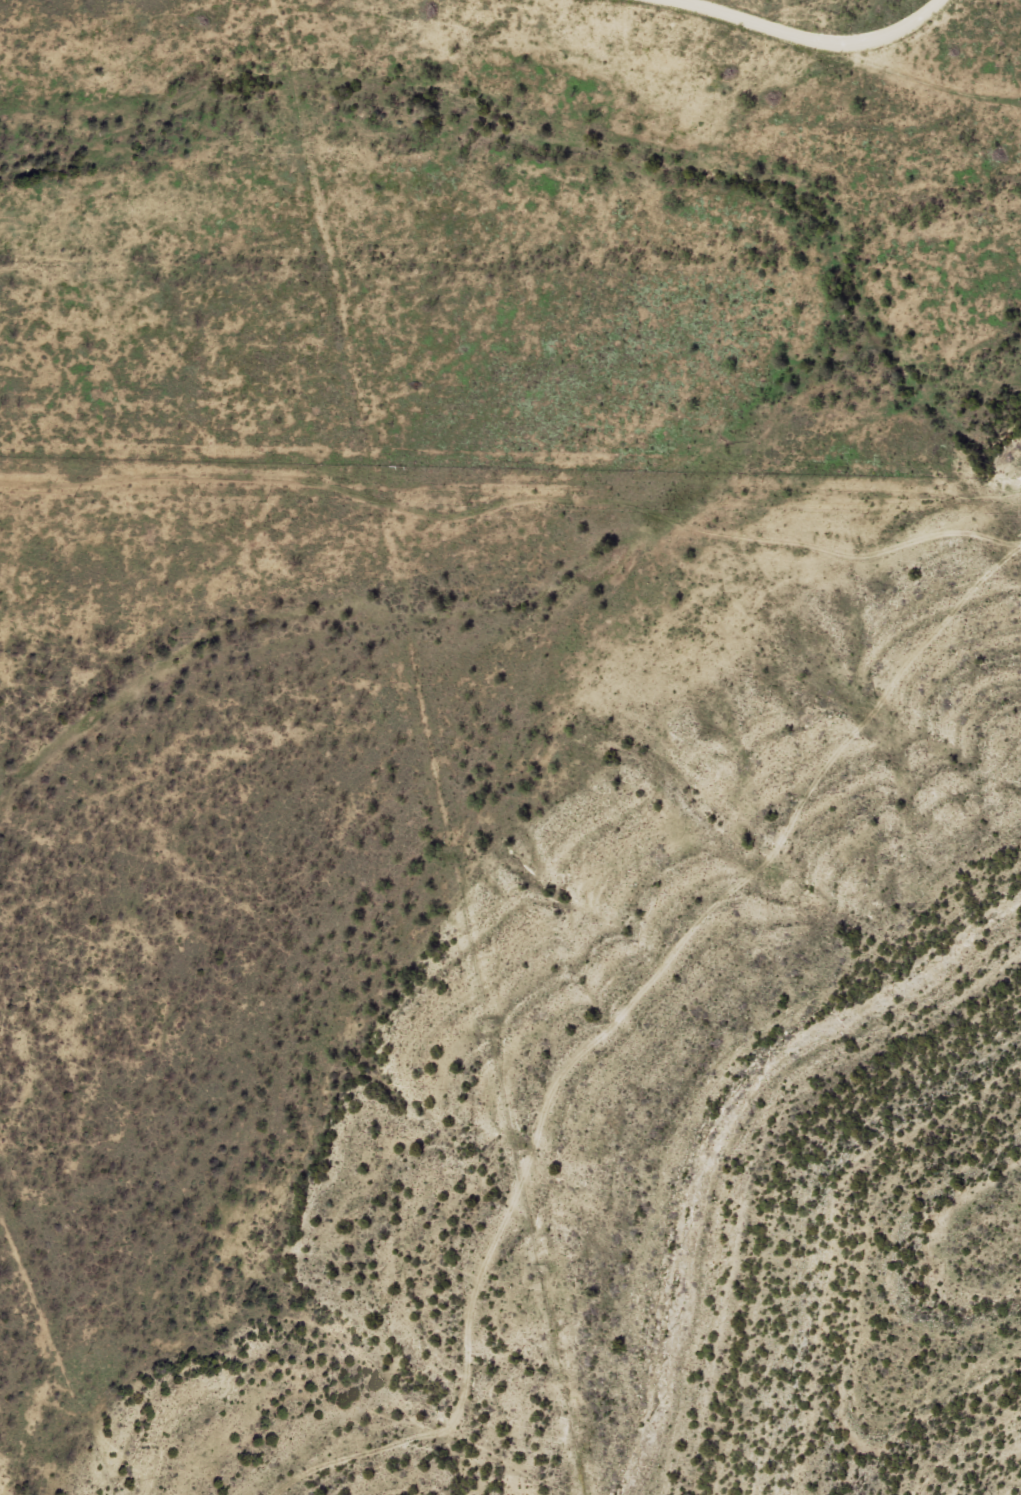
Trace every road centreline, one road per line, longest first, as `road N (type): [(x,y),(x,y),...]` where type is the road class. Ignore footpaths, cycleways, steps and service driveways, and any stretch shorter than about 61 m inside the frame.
road 1 (track): [(1020,103),(910,81),(855,34),(757,52),(594,0)]
road 2 (track): [(0,6),(281,0)]

